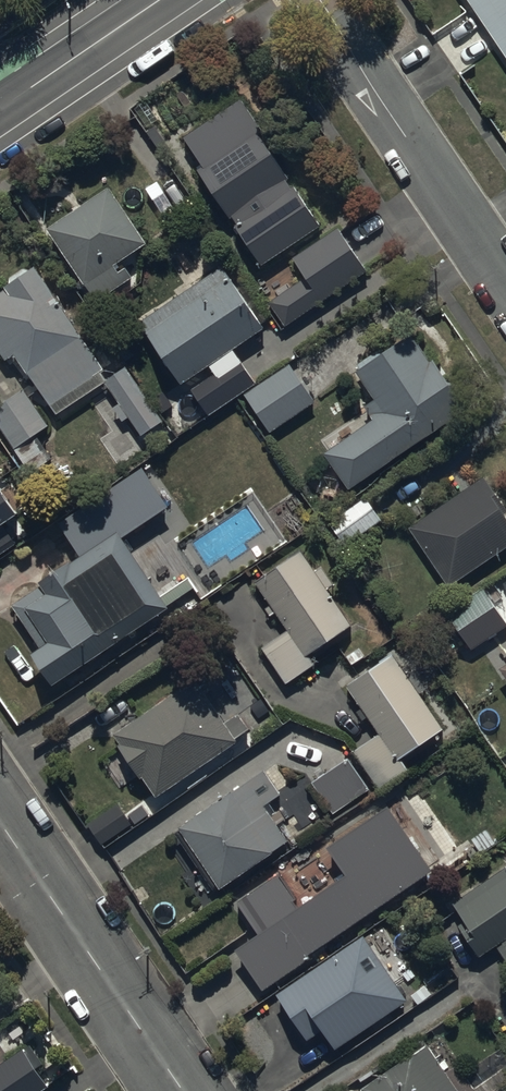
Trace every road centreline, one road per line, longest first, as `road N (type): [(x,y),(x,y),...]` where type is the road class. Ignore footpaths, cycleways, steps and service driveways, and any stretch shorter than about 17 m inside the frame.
road 1 (residential): [(505,281),(317,0)]
road 2 (residential): [(0,825),(182,1090)]
road 3 (tertiary): [(0,110),(160,0)]

